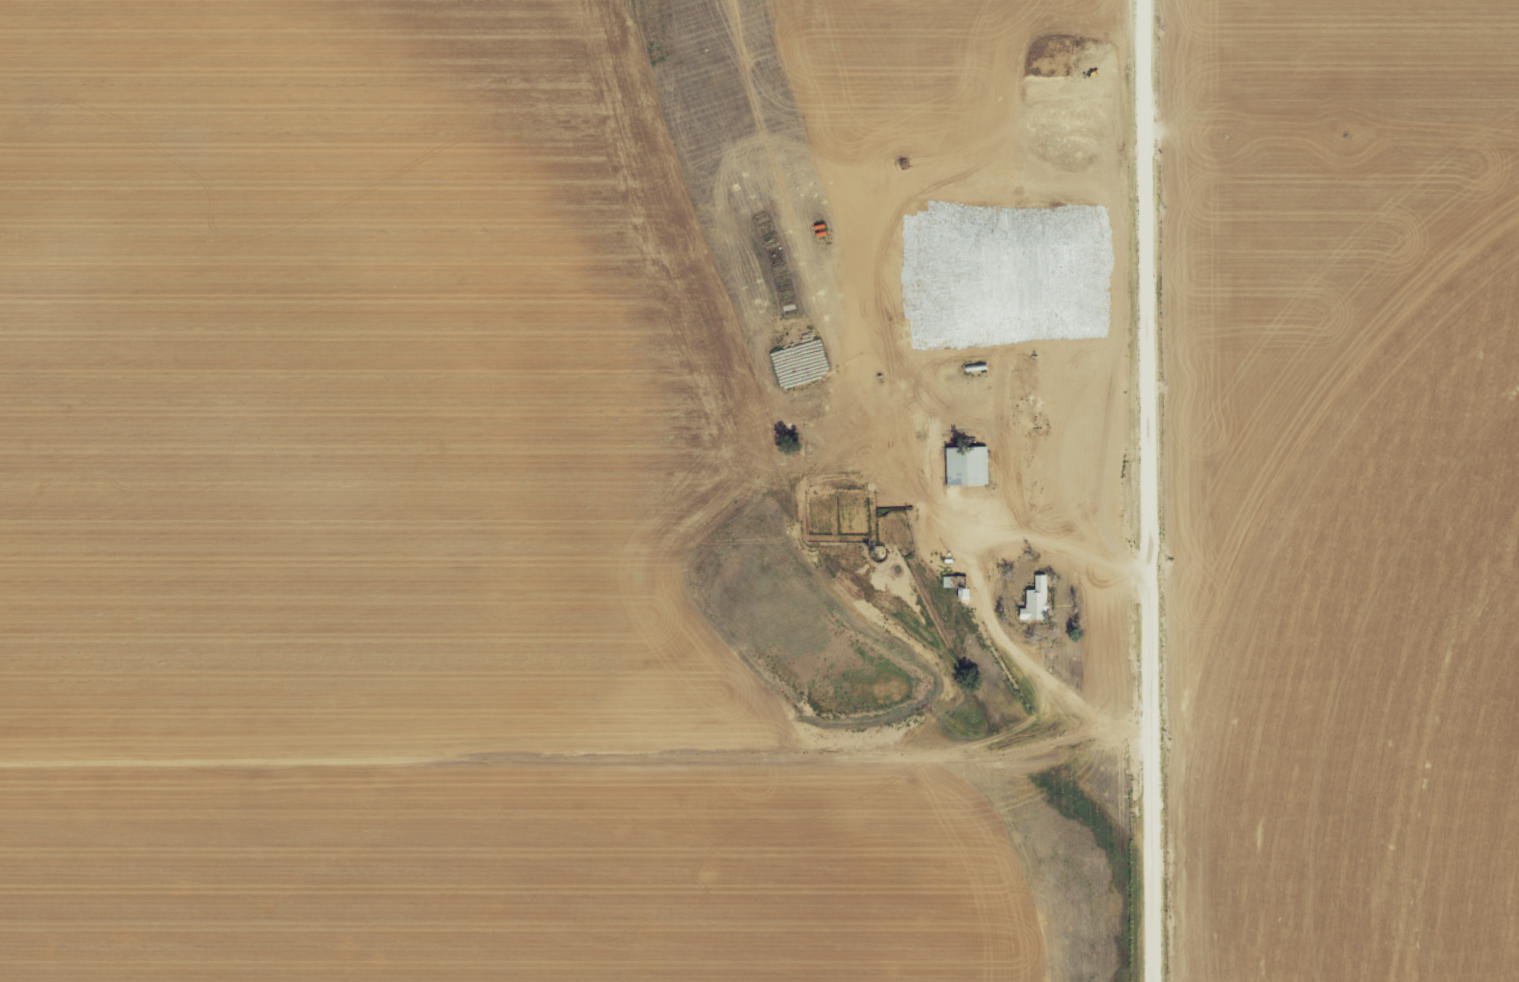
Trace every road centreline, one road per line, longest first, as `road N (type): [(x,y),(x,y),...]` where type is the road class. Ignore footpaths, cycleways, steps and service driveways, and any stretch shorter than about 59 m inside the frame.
road 1 (residential): [(1149,981),(1140,0)]

